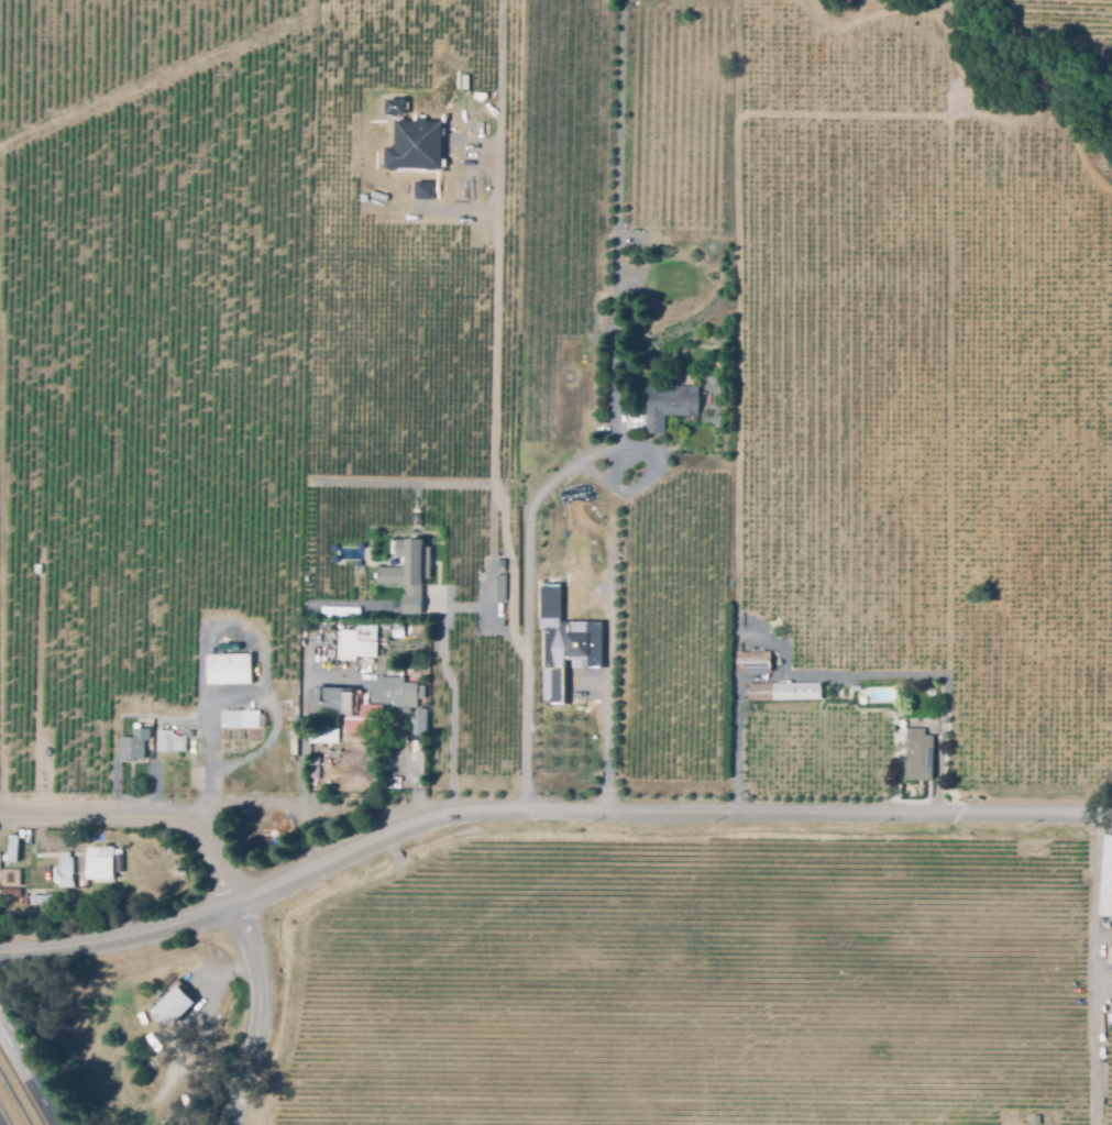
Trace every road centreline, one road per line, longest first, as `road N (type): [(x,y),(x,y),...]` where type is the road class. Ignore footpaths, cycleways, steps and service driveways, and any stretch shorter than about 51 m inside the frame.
road 1 (residential): [(1111,816),(456,813),(241,911)]
road 2 (residential): [(241,911),(211,839),(175,818),(0,815)]
road 3 (tertiary): [(241,911),(153,937),(0,955)]
road 4 (tertiary): [(235,1124),(263,1018),(241,911)]

